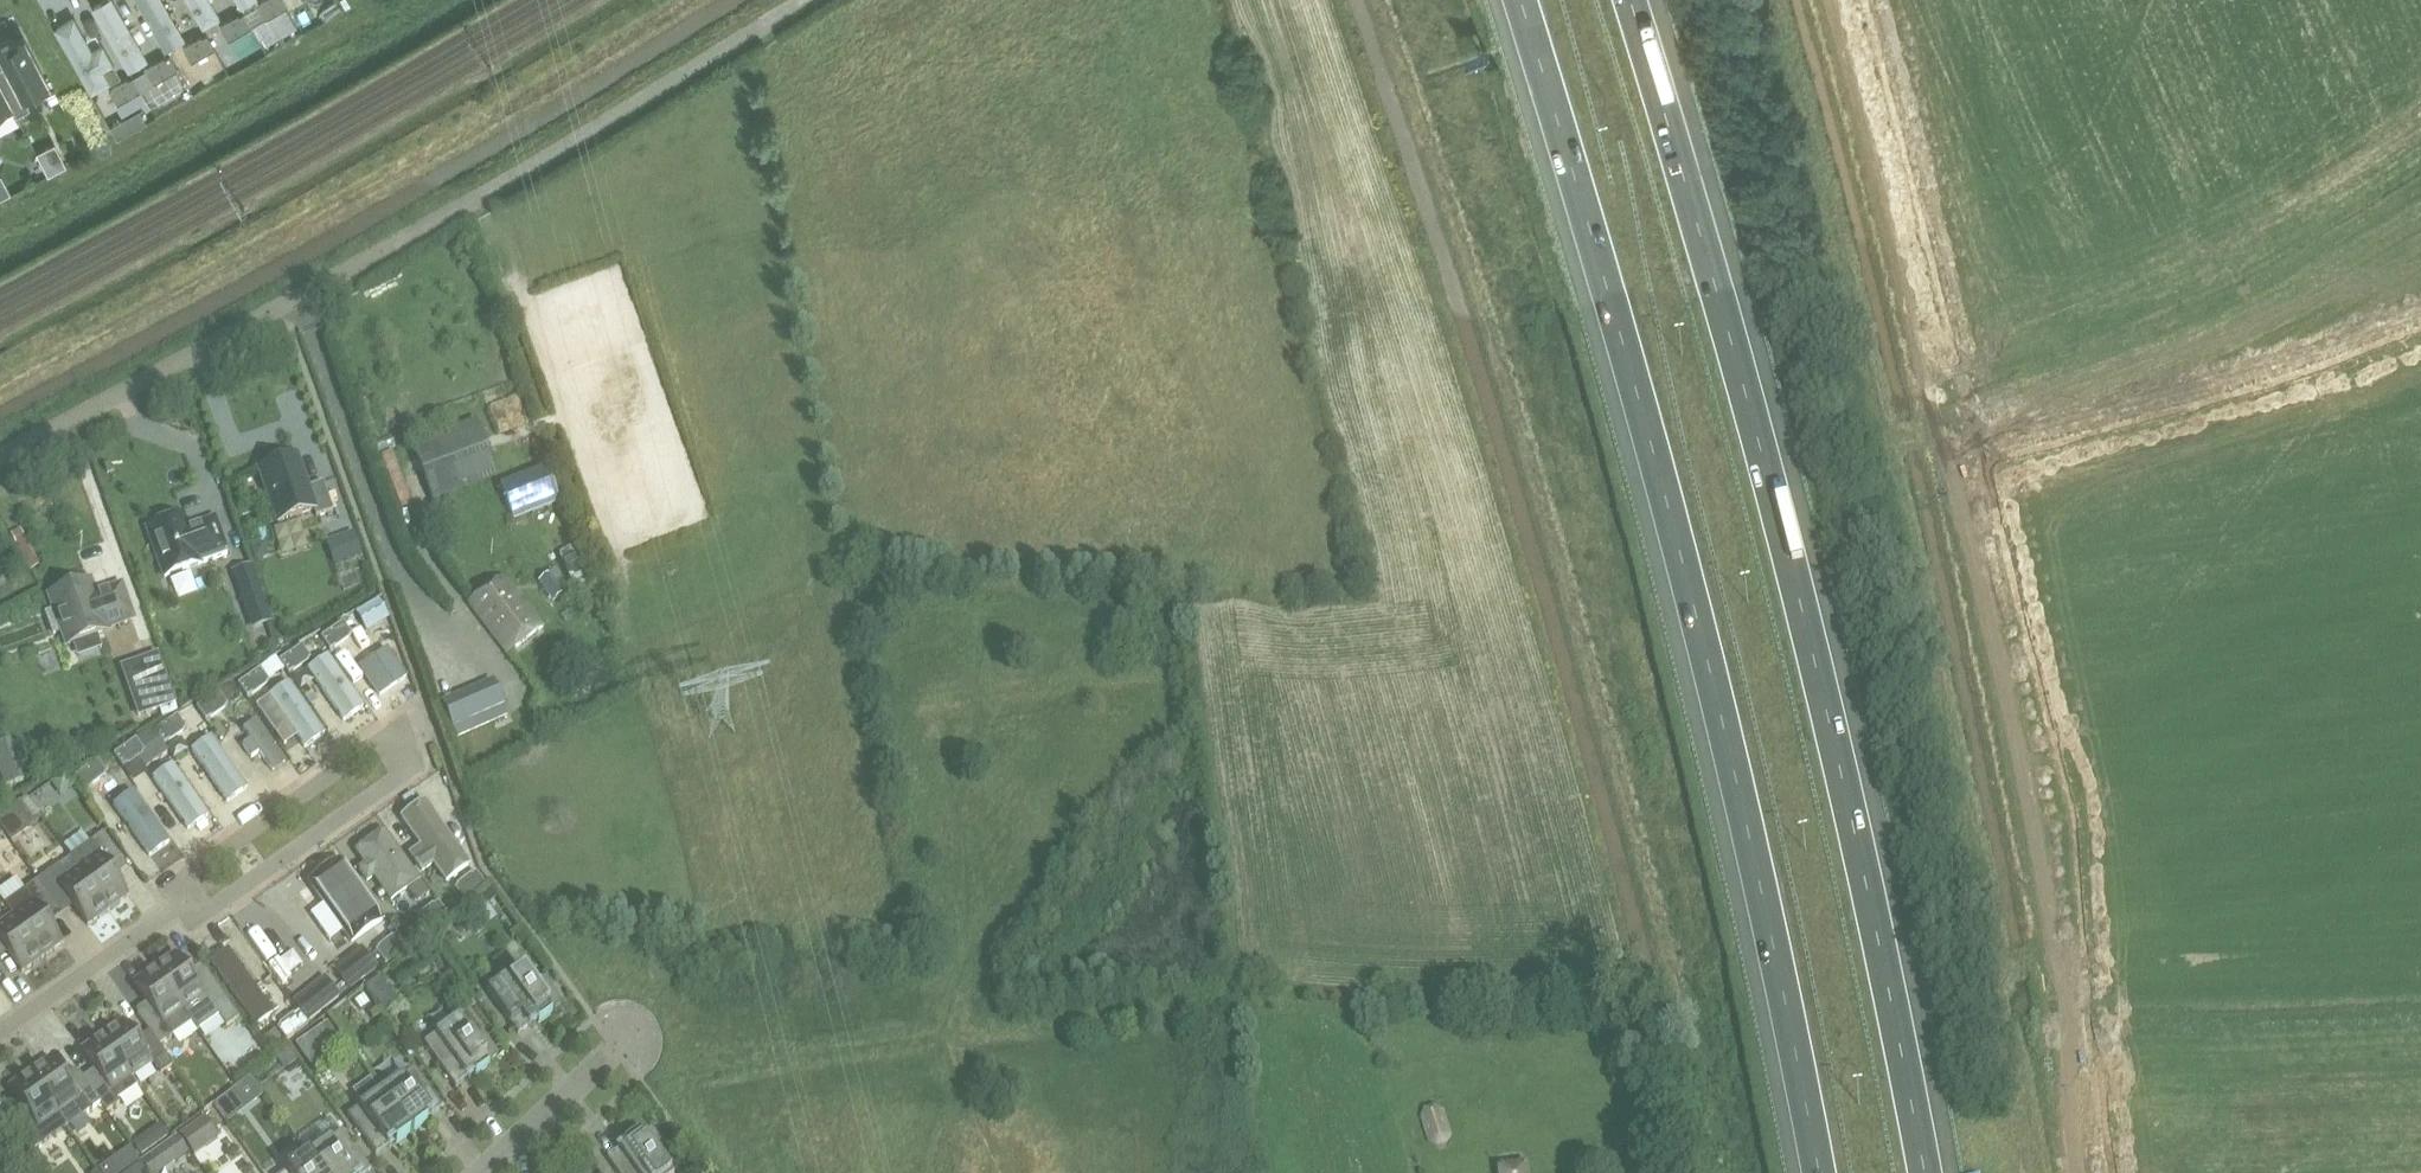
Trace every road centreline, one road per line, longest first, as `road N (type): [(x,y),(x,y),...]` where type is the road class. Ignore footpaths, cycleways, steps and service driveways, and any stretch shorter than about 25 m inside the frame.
road 1 (motorway): [(1520,0),(1632,374),(1738,794),(1818,1172)]
road 2 (motorway): [(1926,1172),(1804,616),(1630,0)]
road 3 (residential): [(180,903),(192,922),(409,768),(387,734),(170,884)]
road 4 (residential): [(0,459),(513,177)]
road 5 (unclassified): [(513,177),(805,0)]
road 6 (residential): [(0,1027),(180,903)]
road 7 (residential): [(492,1172),(618,1048)]

